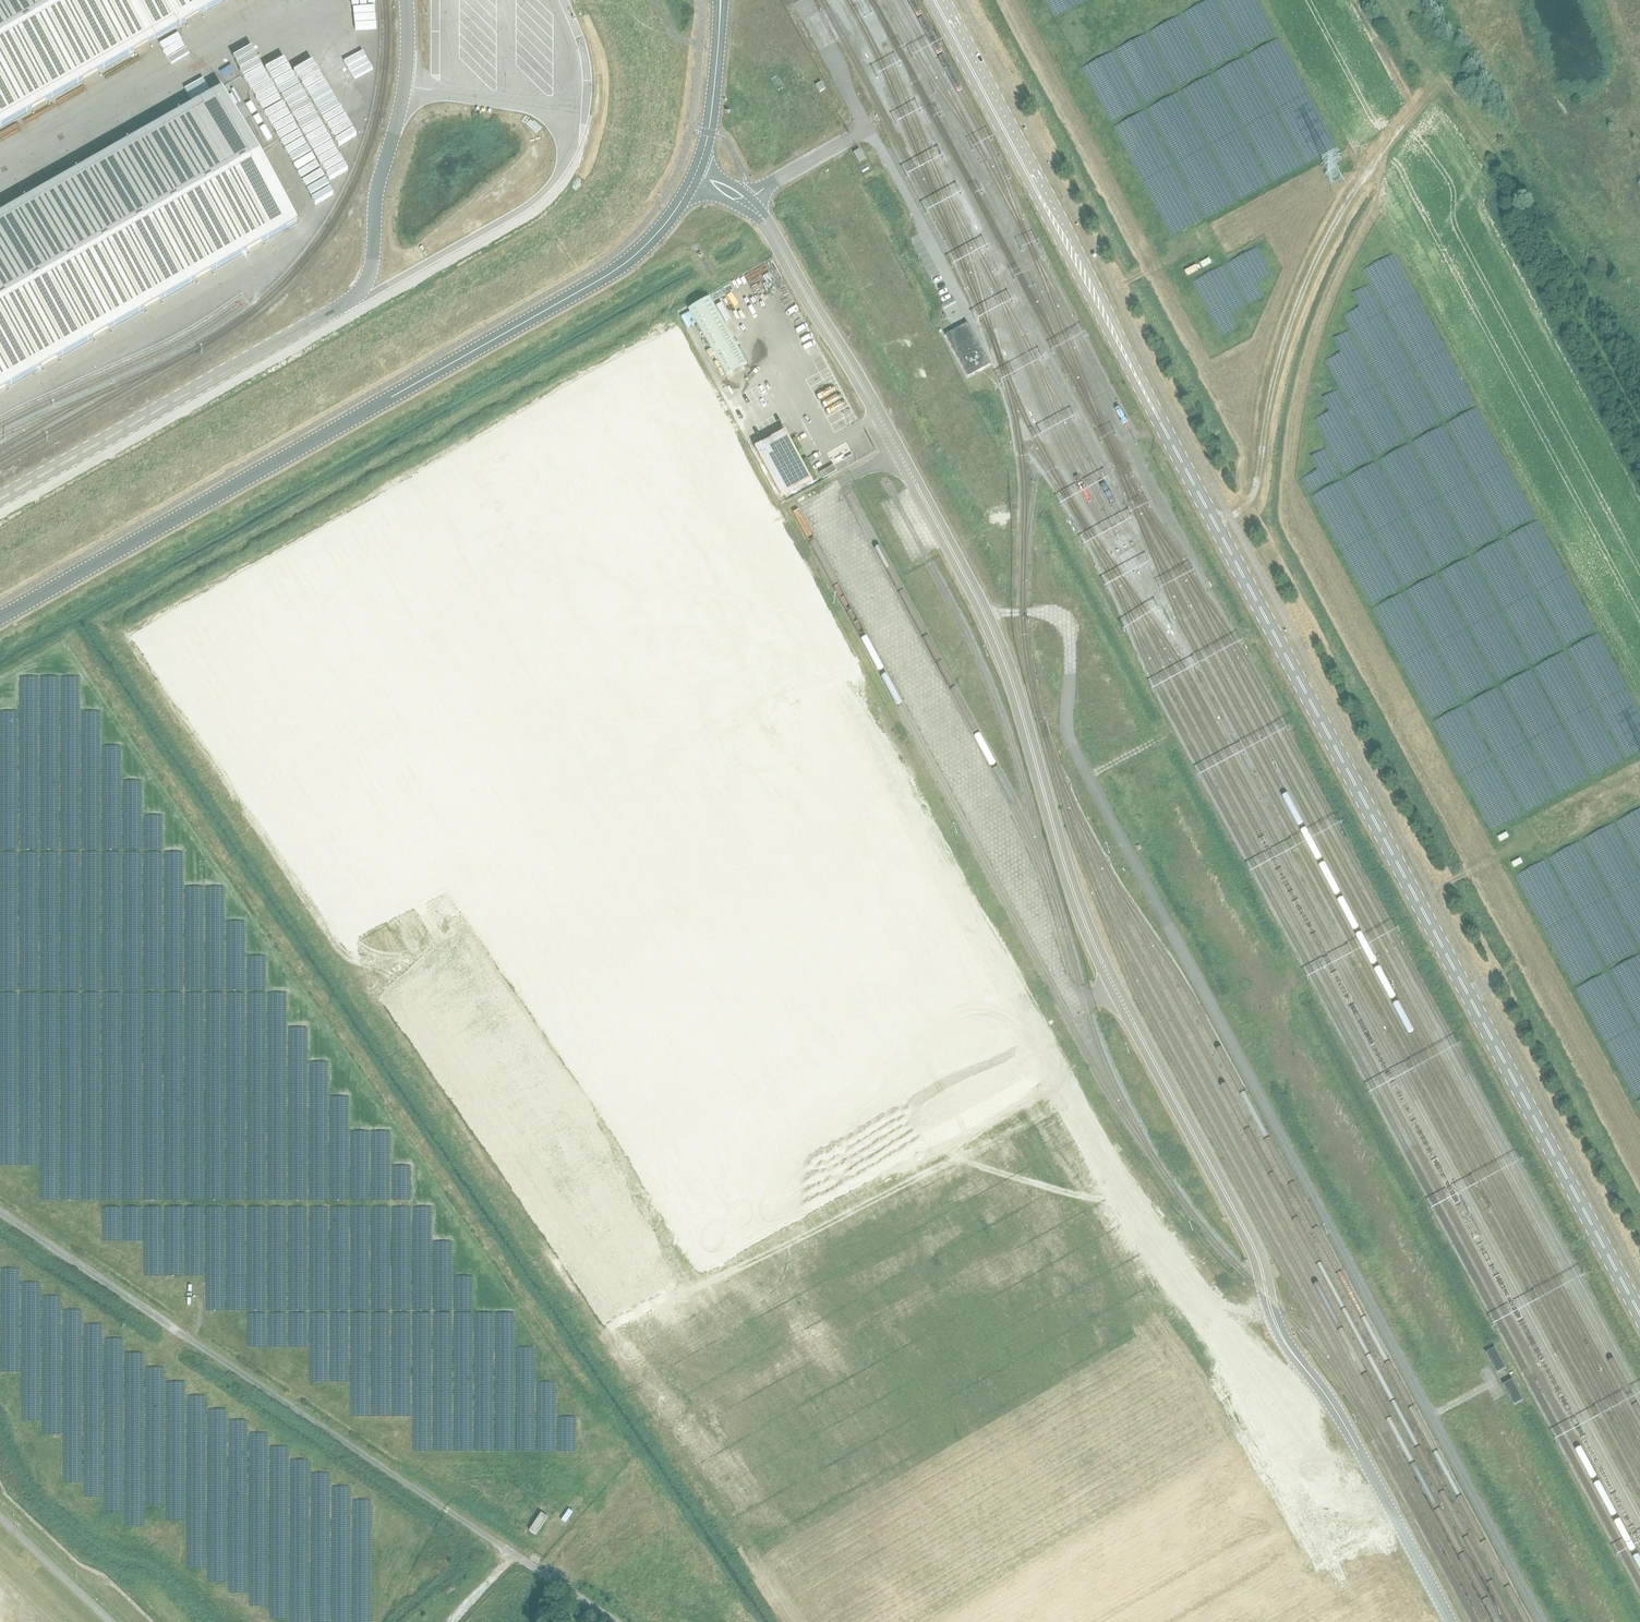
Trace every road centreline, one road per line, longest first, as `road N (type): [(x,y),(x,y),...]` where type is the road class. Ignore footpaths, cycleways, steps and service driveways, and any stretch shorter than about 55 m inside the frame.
road 1 (unclassified): [(1451,1621),(1344,1422),(1278,1328),(1255,1249),(1117,992),(987,619),(868,390),(748,203)]
road 2 (secondary): [(1639,1315),(938,0)]
road 3 (unclassified): [(0,618),(609,276),(675,211),(695,176)]
road 4 (unclassified): [(0,499),(357,295)]
road 5 (unclassified): [(357,295),(544,192),(562,171),(571,106)]
road 6 (unclassified): [(357,295),(370,274),(376,189),(404,86),(405,0)]
road 7 (unclassified): [(719,46),(710,132),(695,176)]
road 8 (unclassified): [(852,137),(748,203)]

